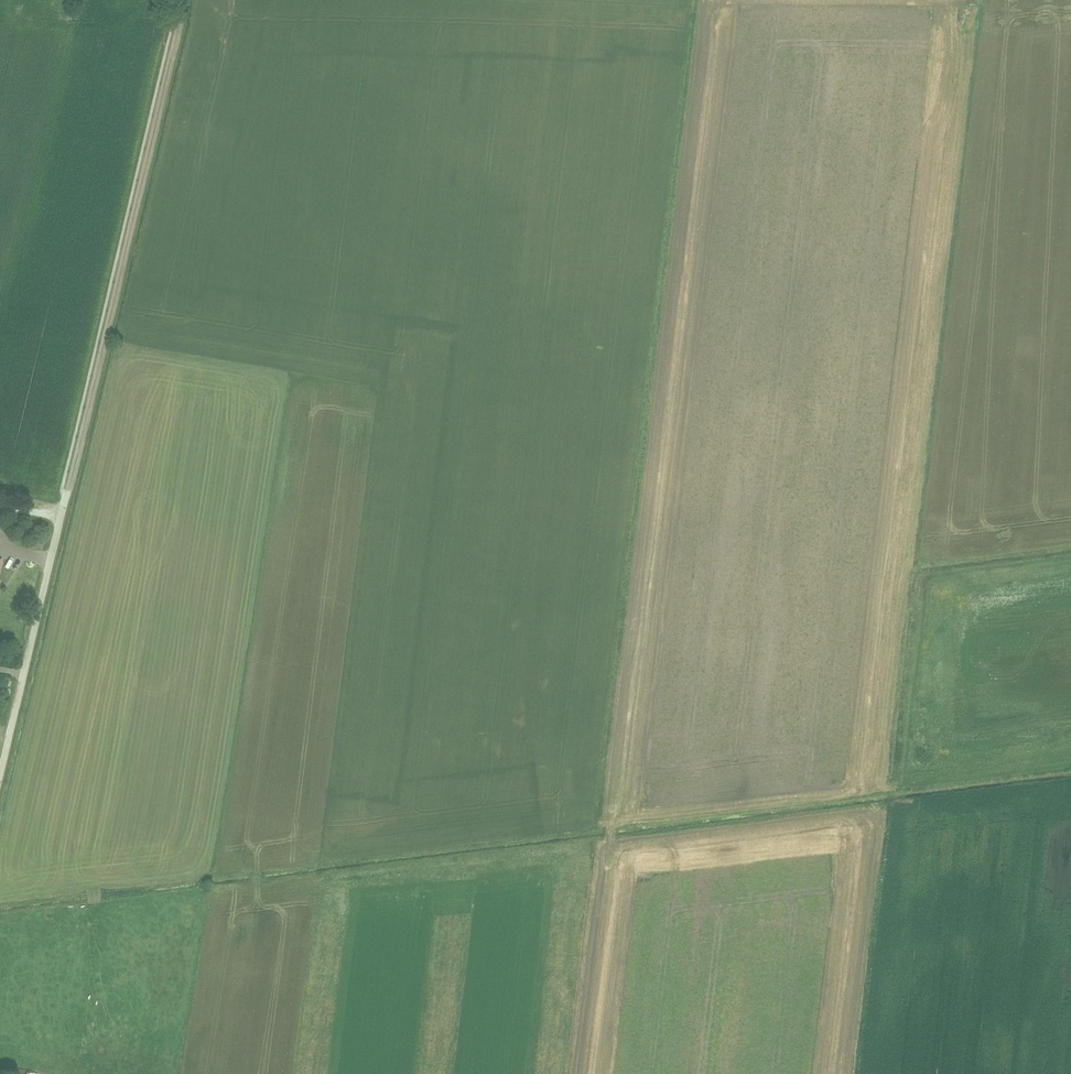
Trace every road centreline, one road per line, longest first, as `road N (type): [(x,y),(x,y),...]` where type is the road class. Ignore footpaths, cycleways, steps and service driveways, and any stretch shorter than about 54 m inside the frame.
road 1 (track): [(187,0),(65,505)]
road 2 (unclassified): [(0,773),(65,505)]

